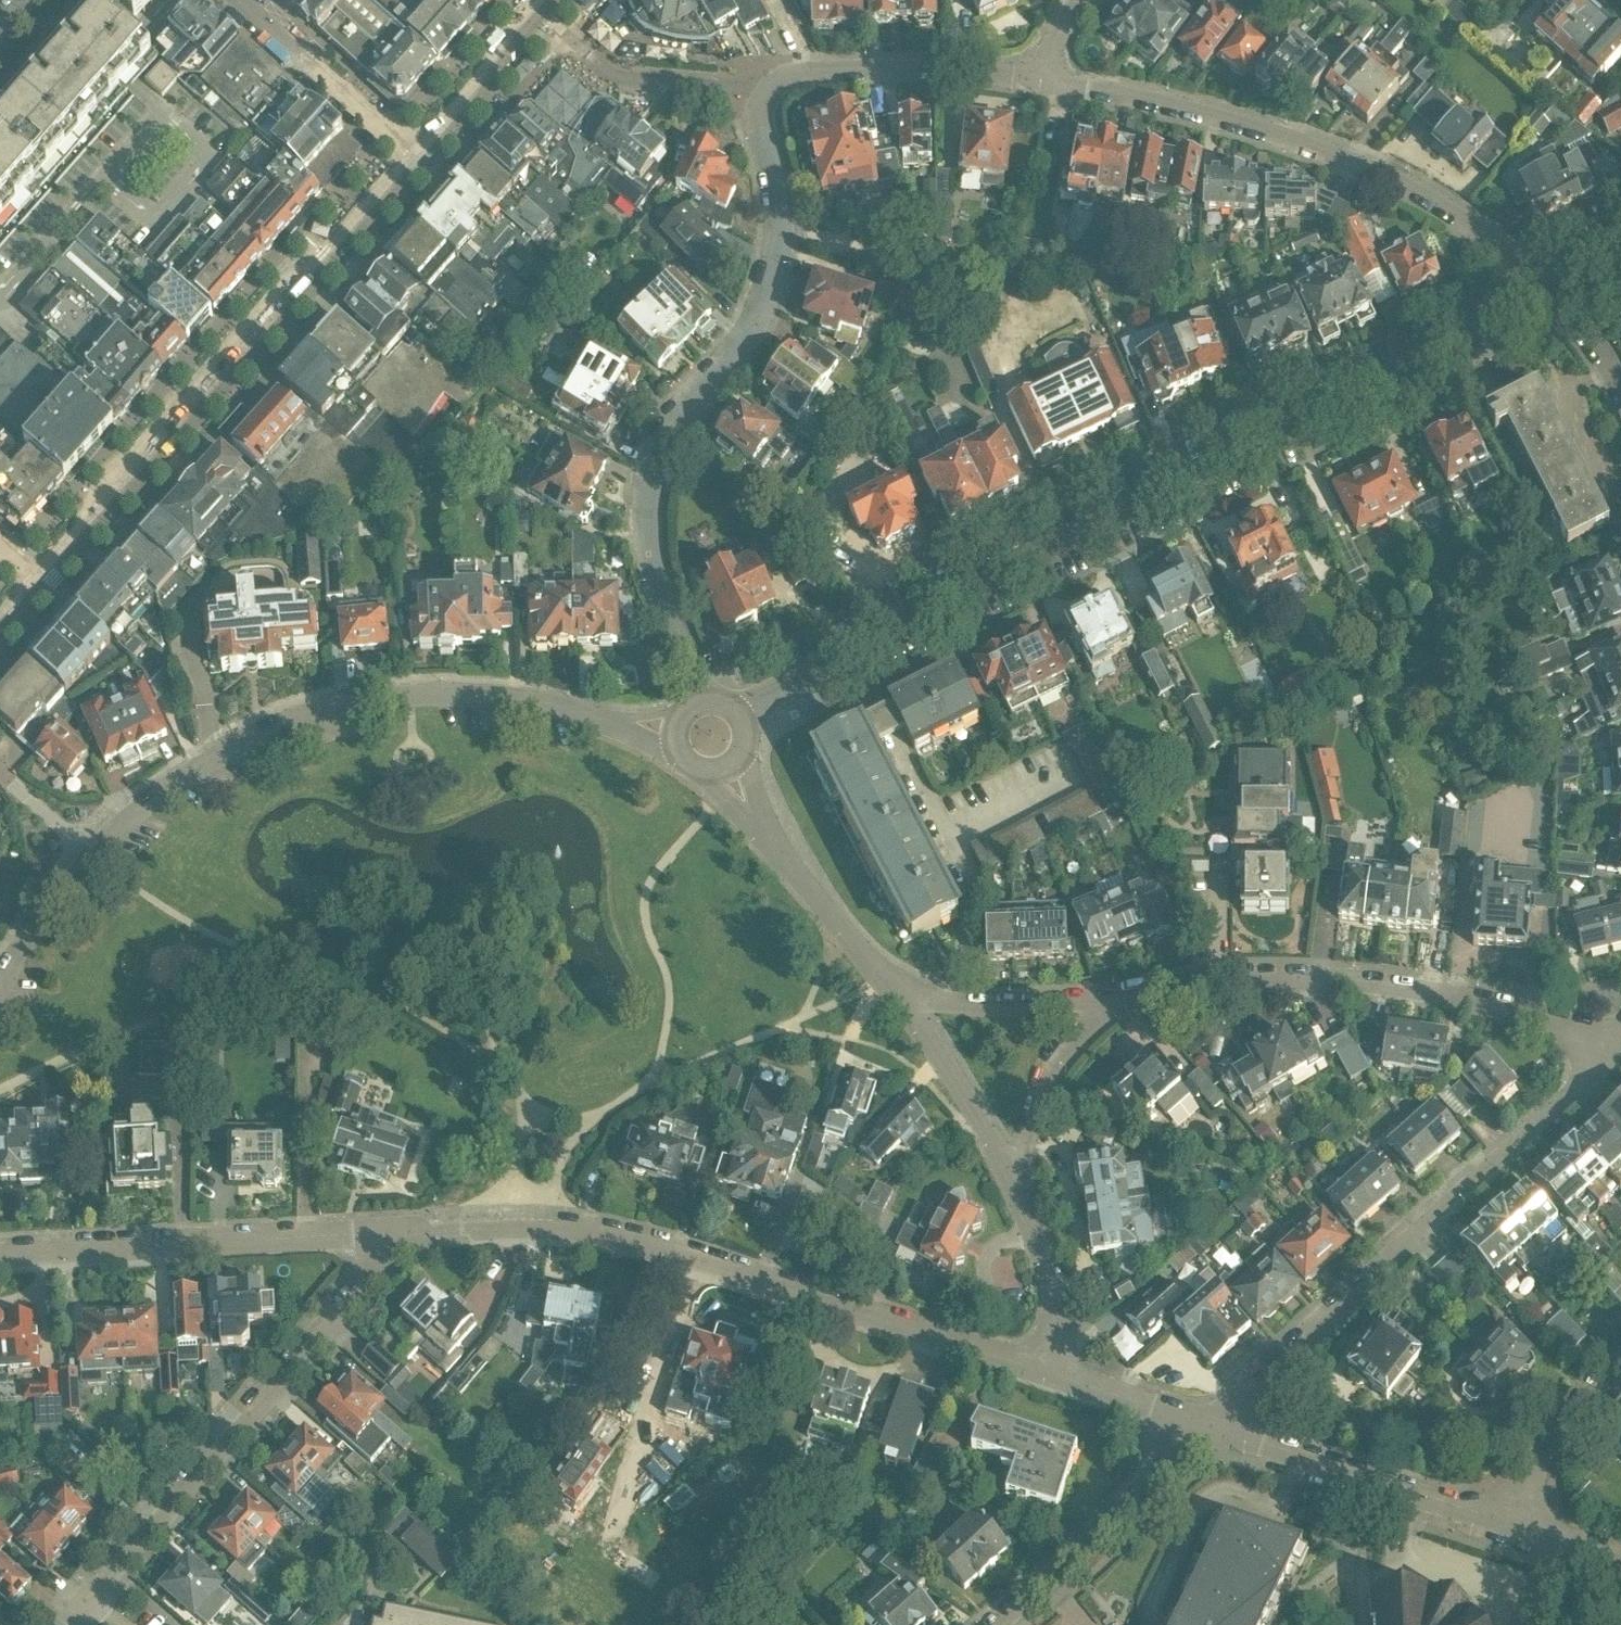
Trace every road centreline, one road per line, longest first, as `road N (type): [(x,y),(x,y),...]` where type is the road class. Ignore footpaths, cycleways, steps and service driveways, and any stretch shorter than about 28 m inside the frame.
road 1 (residential): [(705,700),(658,580),(650,498),(667,438),(743,344),(781,255),(784,206),(763,126),(765,93),(784,80),(835,70),(1044,80)]
road 2 (residential): [(735,708),(1555,288)]
road 3 (residential): [(0,982),(110,827),(182,771),(285,718),(373,698),(519,699),(602,718),(680,749)]
road 4 (residential): [(1051,1374),(591,1228),(506,1221),(376,1229)]
road 5 (residential): [(42,587),(421,161)]
road 6 (residential): [(1044,80),(1205,111),(1325,150),(1454,214),(1555,288)]
road 7 (residential): [(1204,1425),(1612,1056)]
road 8 (residential): [(59,1624),(90,1601),(370,1278),(376,1229)]
road 9 (residential): [(1612,1056),(1507,1009),(1401,989),(1295,979),(1193,984),(1125,999)]
road 10 (residential): [(376,1229),(0,1252)]
road 11 (residential): [(1505,1515),(1204,1425)]
road 12 (residential): [(1204,1425),(994,1624)]
road 13 (residential): [(1125,999),(1027,1008),(951,1002),(884,982)]
road 14 (residential): [(1020,1184),(954,1068),(884,982)]
road 15 (residential): [(421,161),(238,0)]
road 16 (residential): [(1125,999),(1053,1071),(1020,1184)]
road 17 (residential): [(884,982),(793,871),(758,815)]
road 18 (residential): [(421,161),(552,0)]
road 19 (residential): [(1051,1374),(1058,1314),(1020,1184)]
road 20 (residential): [(1505,1515),(1533,1460),(1620,1362)]
road 21 (residential): [(1204,1425),(1051,1374)]
road 22 (residential): [(1555,288),(1620,392)]
road 23 (residential): [(1620,1554),(1505,1515)]

